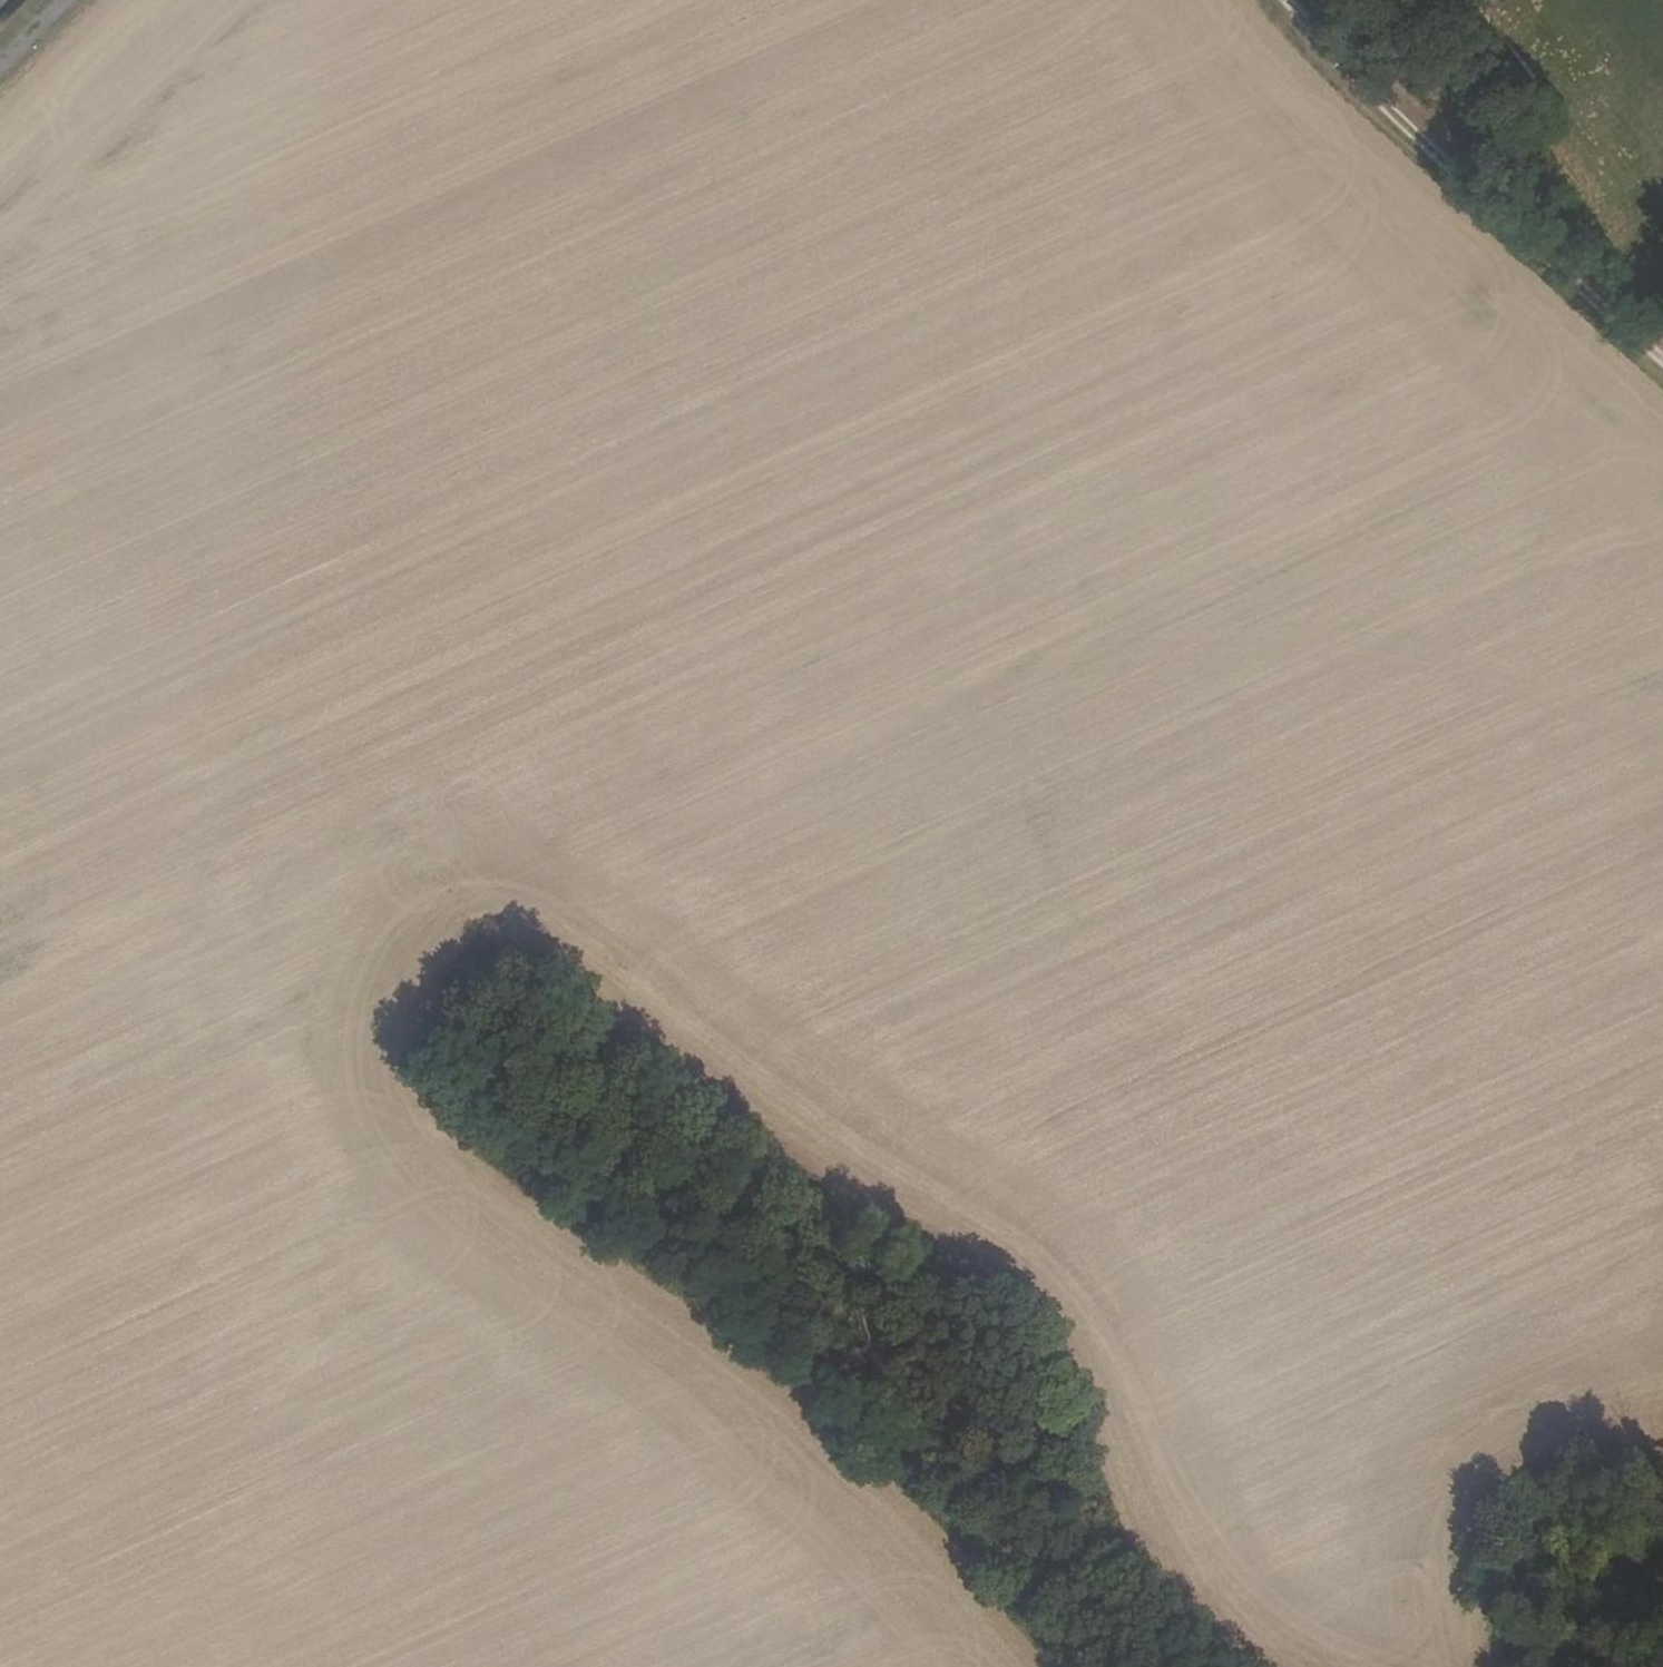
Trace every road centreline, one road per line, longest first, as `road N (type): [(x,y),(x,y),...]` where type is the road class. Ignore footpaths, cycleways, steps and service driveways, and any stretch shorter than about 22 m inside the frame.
road 1 (track): [(1294,0),(1339,56),(1662,363)]

